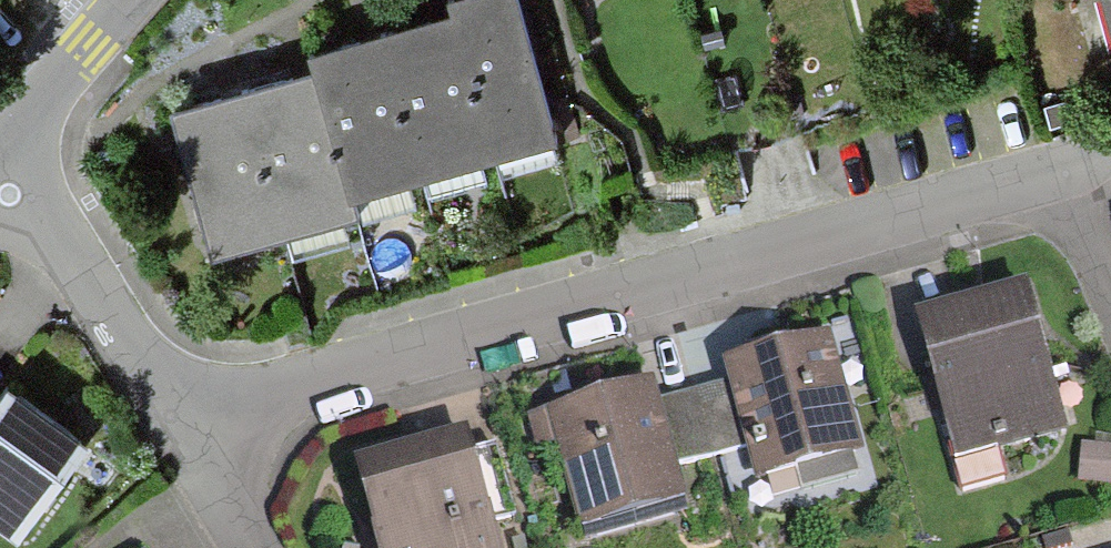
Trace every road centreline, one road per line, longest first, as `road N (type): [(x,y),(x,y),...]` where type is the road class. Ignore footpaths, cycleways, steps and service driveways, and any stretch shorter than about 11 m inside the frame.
road 1 (residential): [(1063,169),(299,381),(187,436)]
road 2 (residential): [(187,436),(47,230),(0,183)]
road 3 (residential): [(0,150),(130,0)]
road 4 (residential): [(1063,169),(1110,290)]
road 5 (residential): [(250,547),(187,436)]

